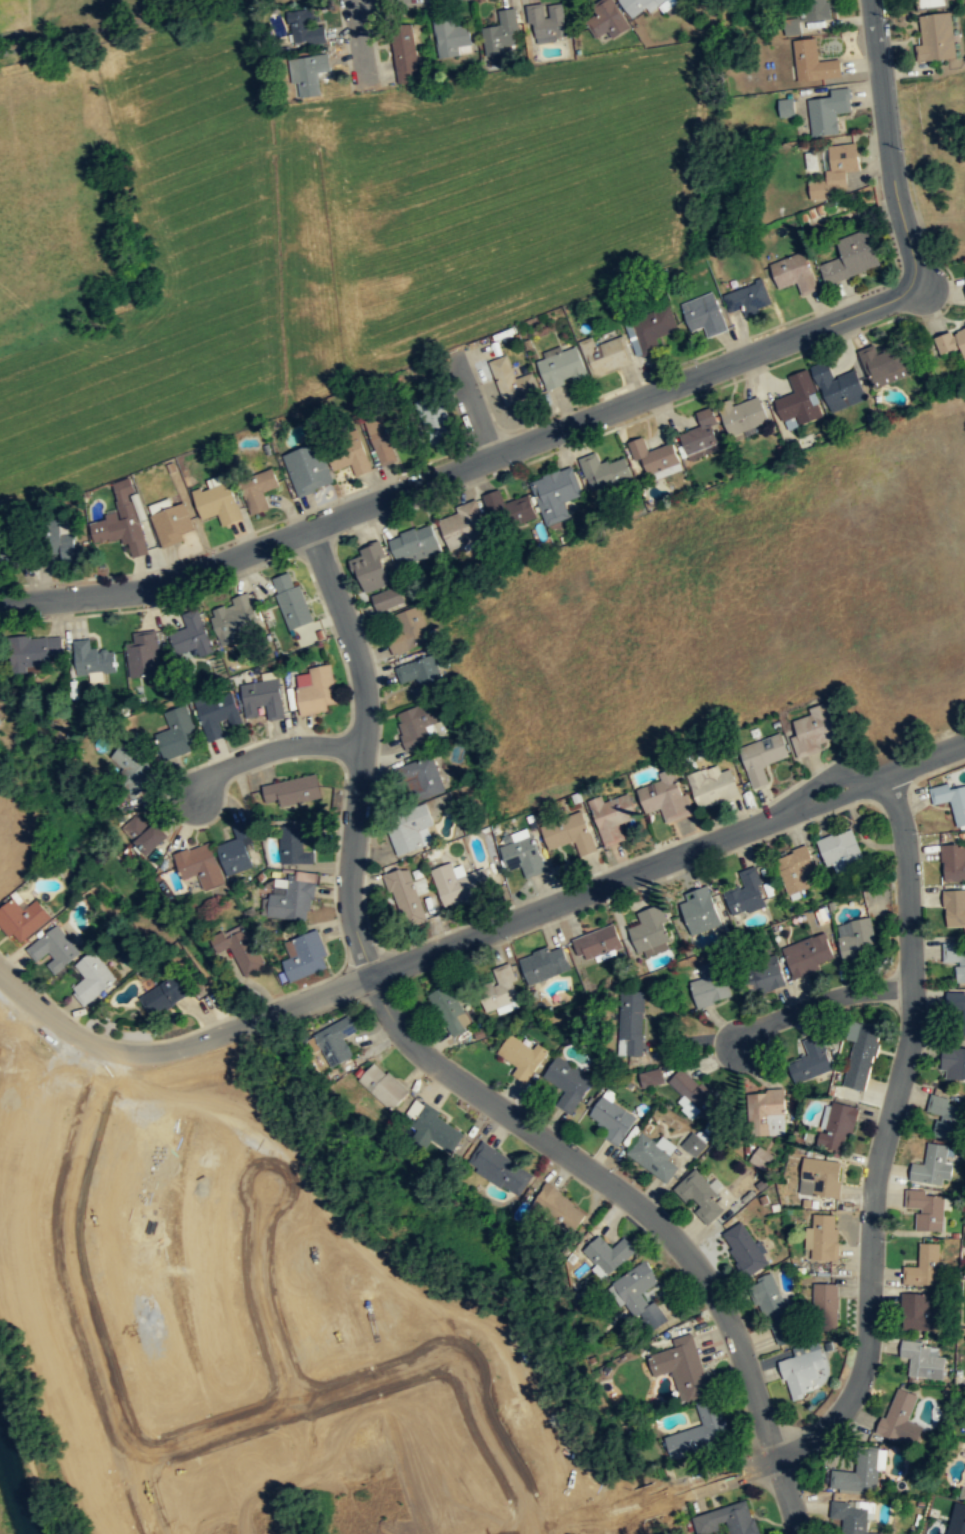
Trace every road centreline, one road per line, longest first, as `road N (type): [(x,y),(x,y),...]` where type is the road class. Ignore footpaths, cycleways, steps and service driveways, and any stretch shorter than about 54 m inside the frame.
road 1 (residential): [(912,279),(900,295),(152,589),(0,606)]
road 2 (residential): [(881,773),(911,836),(919,986),(917,1041),(882,1187),(875,1349),(847,1420),(815,1448),(775,1458)]
road 3 (residential): [(775,1458),(730,1322),(683,1247),(411,1043),(369,977)]
road 4 (residential): [(369,977),(964,742)]
road 5 (residential): [(369,977),(357,900),(372,690),(307,529)]
road 6 (residential): [(0,973),(75,1036),(150,1058),(188,1053),(369,977)]
road 7 (residential): [(871,0),(912,279)]
road 8 (residential): [(745,1051),(798,1018),(919,986)]
road 9 (residential): [(208,798),(241,770),(282,753),(371,752)]

